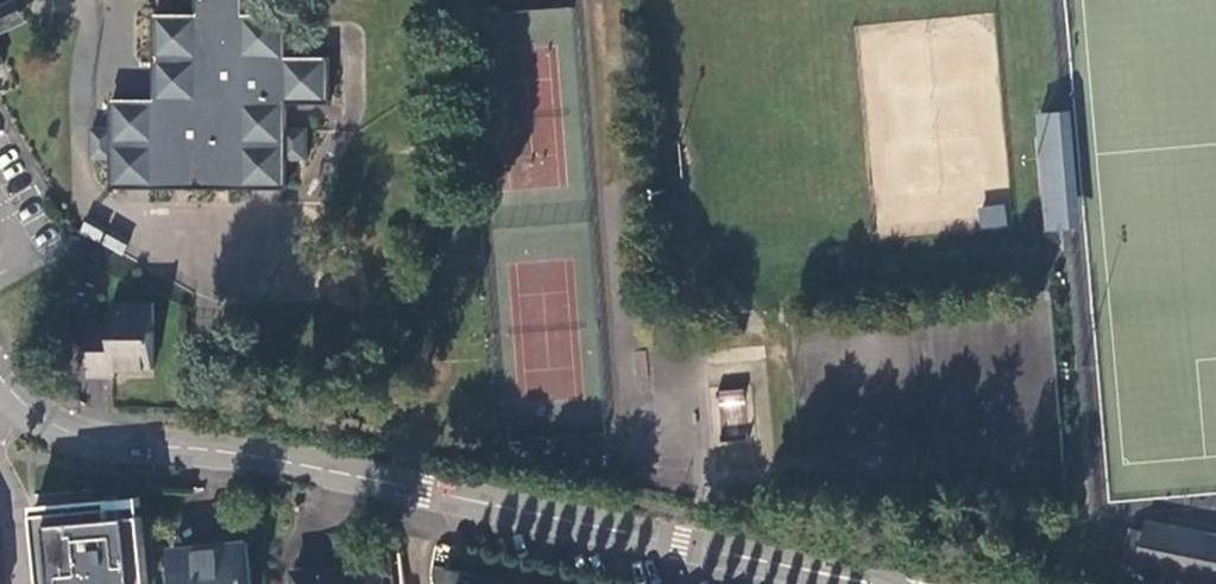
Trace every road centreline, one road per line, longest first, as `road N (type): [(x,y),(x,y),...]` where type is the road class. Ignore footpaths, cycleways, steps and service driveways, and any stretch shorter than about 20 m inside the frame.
road 1 (tertiary): [(864,583),(279,462),(112,444),(74,435),(19,401)]

